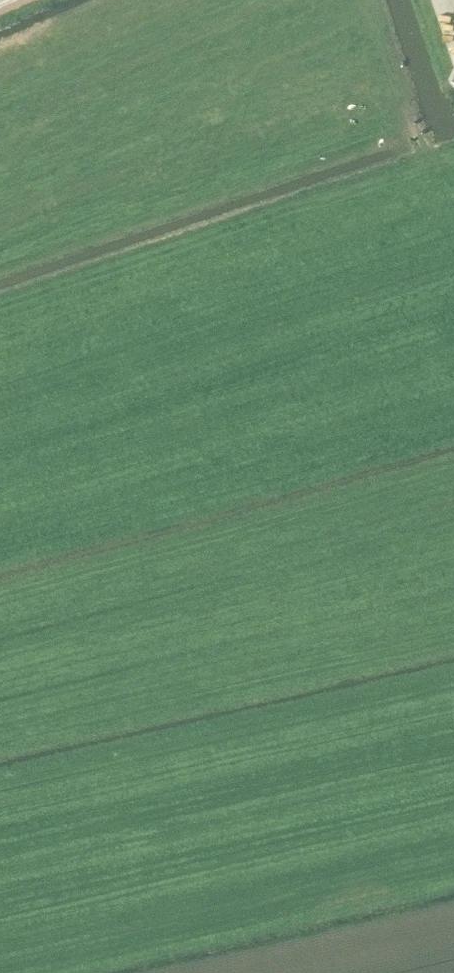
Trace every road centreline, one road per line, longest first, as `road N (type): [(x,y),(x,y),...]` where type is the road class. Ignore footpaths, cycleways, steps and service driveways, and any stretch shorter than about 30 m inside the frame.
road 1 (motorway): [(0,369),(81,276),(112,195),(99,112),(55,0)]

